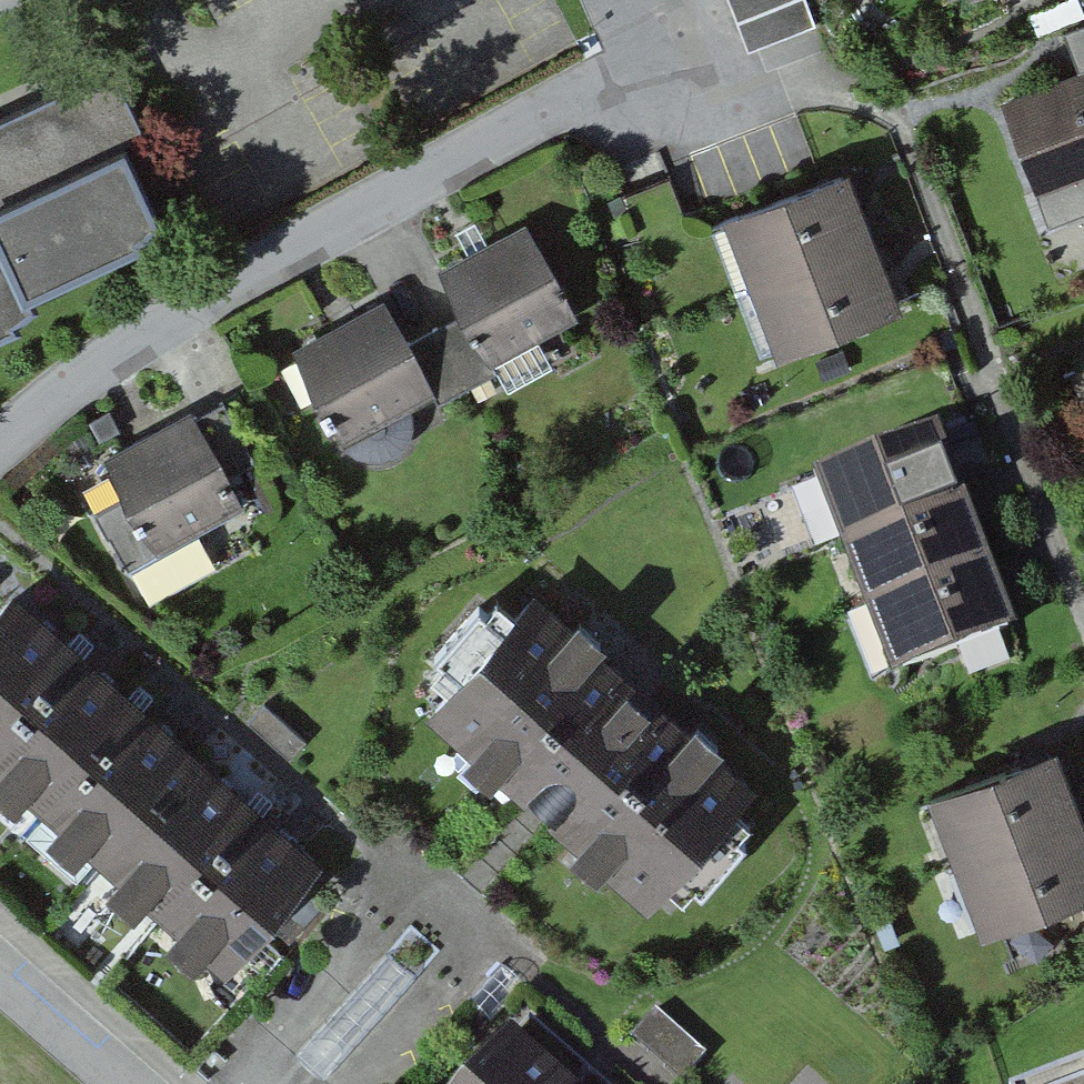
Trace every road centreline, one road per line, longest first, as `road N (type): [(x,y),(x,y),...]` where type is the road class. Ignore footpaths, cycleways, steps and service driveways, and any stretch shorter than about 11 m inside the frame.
road 1 (residential): [(0,441),(140,336),(225,286),(609,75),(679,46)]
road 2 (residential): [(118,1083),(0,980)]

